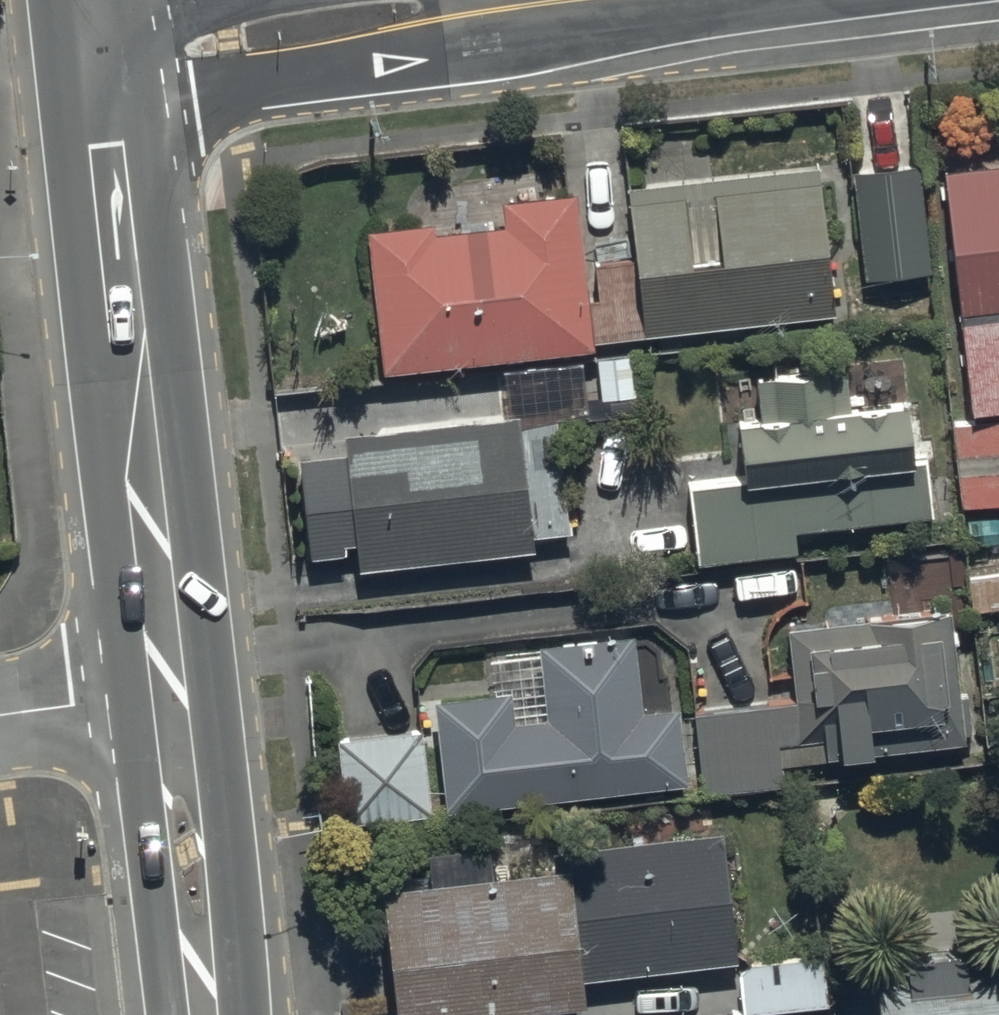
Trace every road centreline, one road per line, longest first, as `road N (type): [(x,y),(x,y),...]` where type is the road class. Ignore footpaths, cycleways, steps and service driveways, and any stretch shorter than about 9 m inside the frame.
road 1 (secondary): [(95,55),(168,695)]
road 2 (tertiary): [(584,0),(95,55)]
road 3 (secondary): [(168,695),(206,1014)]
road 4 (residential): [(168,695),(0,716)]

